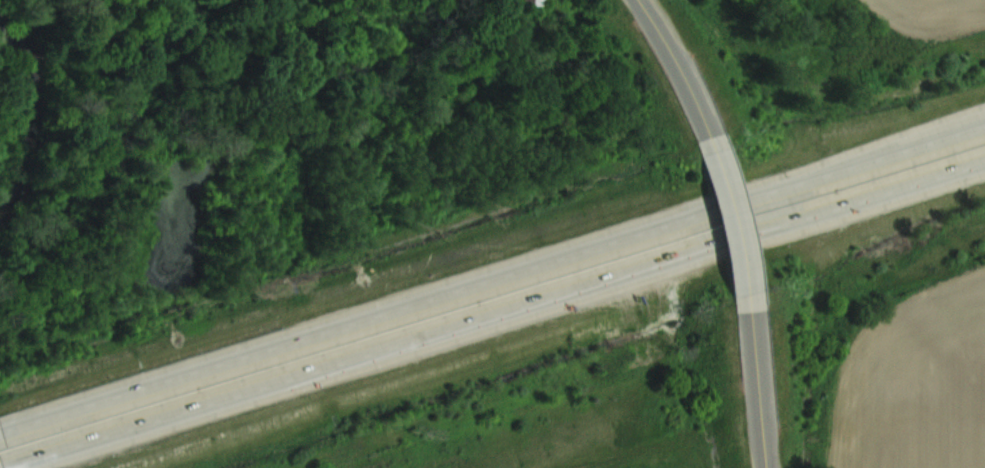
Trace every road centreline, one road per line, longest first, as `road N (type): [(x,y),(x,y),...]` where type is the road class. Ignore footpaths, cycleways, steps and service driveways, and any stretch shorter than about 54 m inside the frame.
road 1 (motorway): [(984,127),(0,435)]
road 2 (motorway): [(5,467),(984,163)]
road 3 (residential): [(750,311),(710,137)]
road 4 (residential): [(766,467),(750,311)]
road 5 (residential): [(710,137),(674,55),(638,0)]

